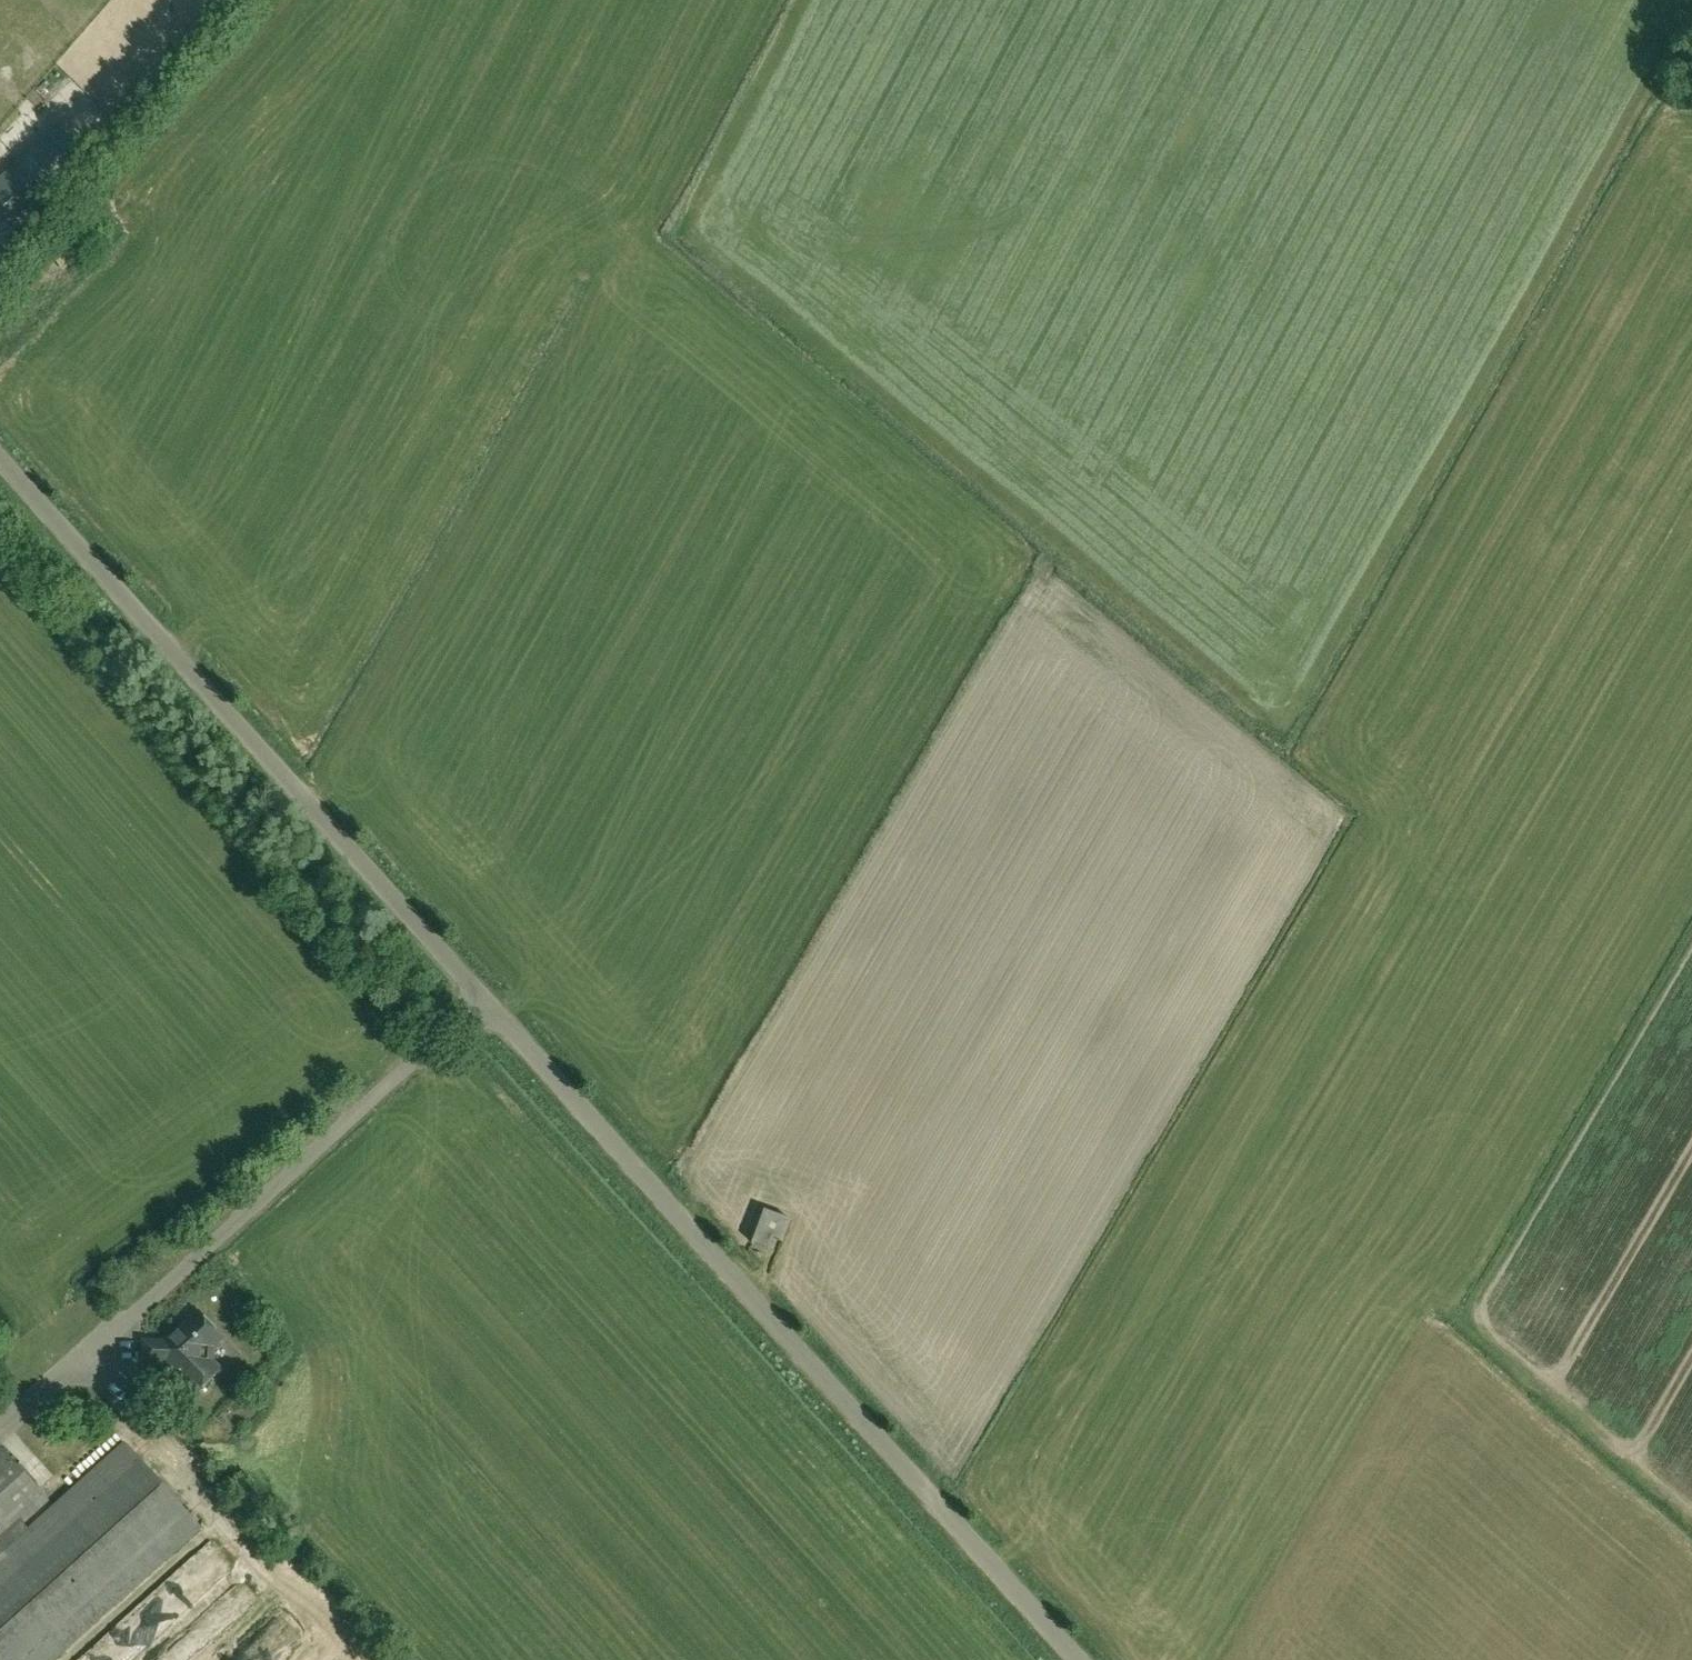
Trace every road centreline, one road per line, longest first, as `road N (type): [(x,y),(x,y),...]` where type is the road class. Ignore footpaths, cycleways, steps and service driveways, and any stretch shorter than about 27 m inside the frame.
road 1 (unclassified): [(1074,1659),(0,464)]

